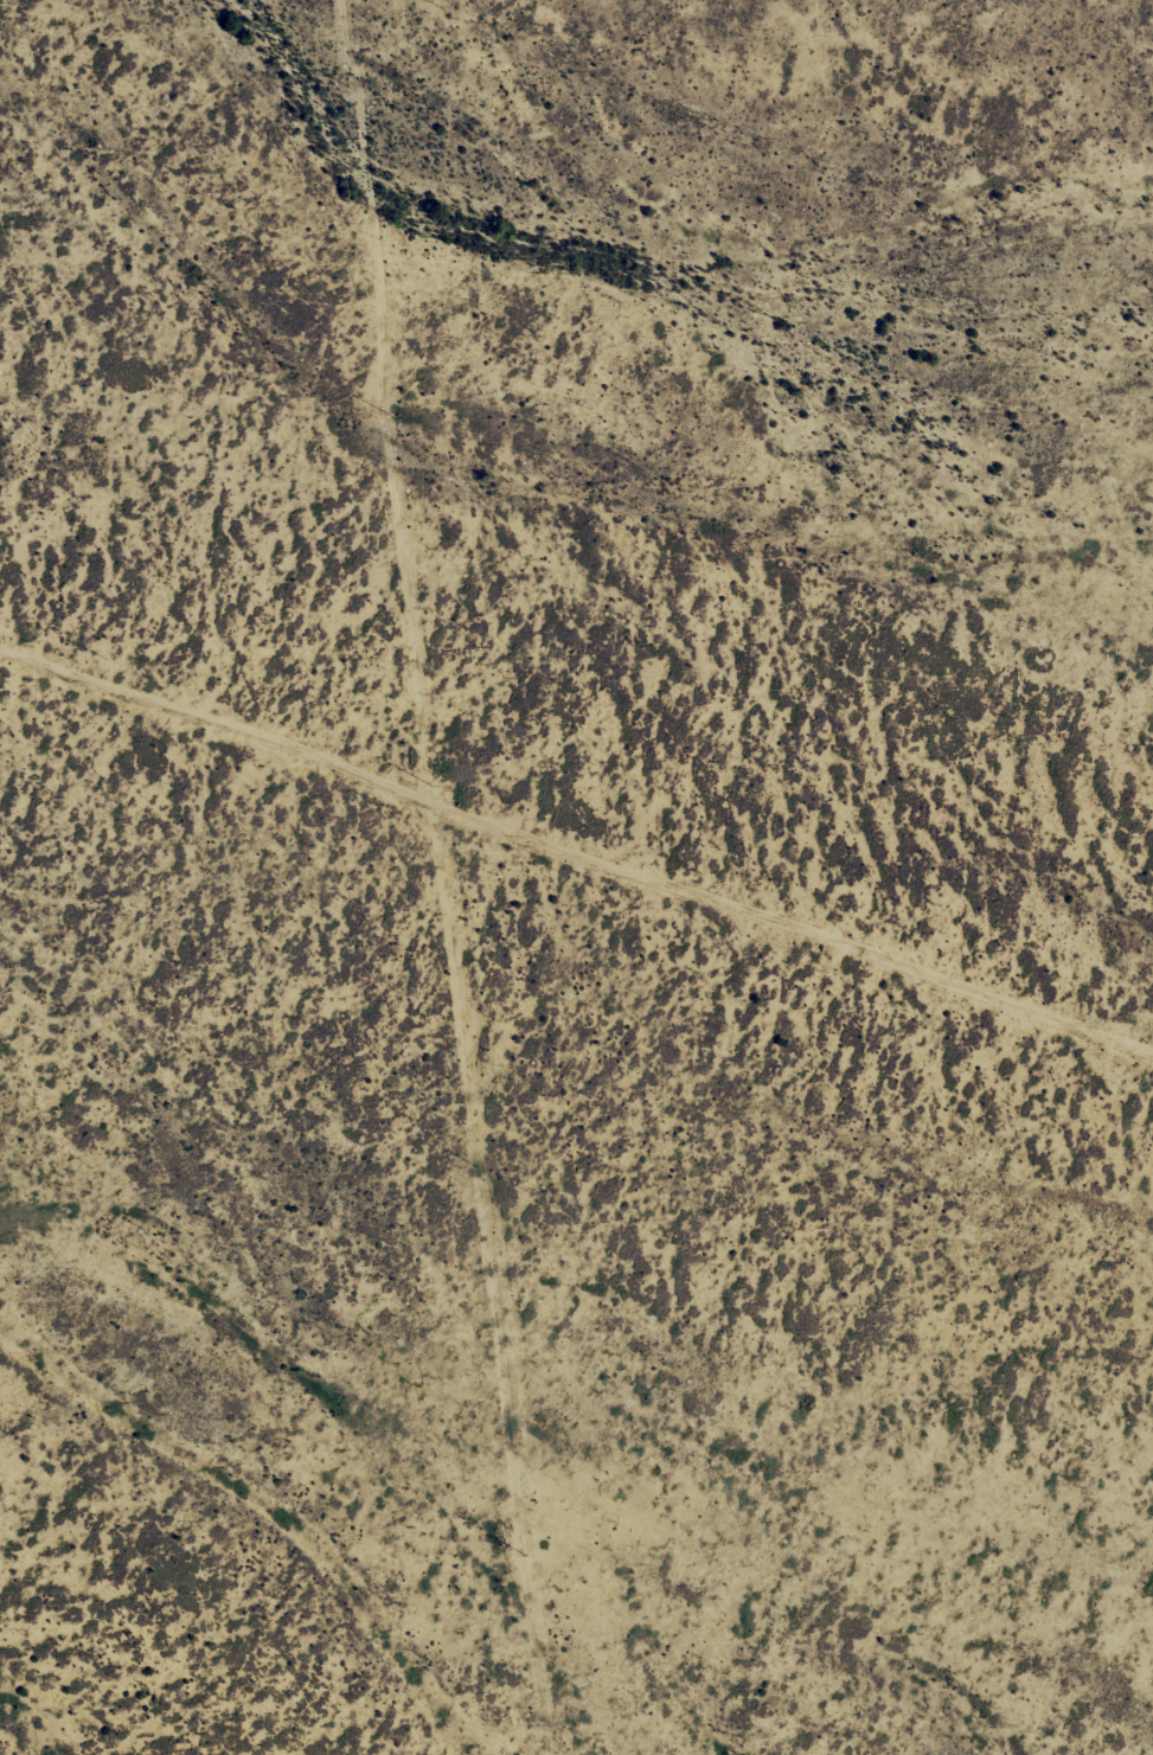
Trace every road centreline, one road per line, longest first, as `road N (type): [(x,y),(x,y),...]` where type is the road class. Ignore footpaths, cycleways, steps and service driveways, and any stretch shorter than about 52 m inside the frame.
road 1 (track): [(1152,1087),(1065,1059),(803,936),(296,789),(0,677)]

